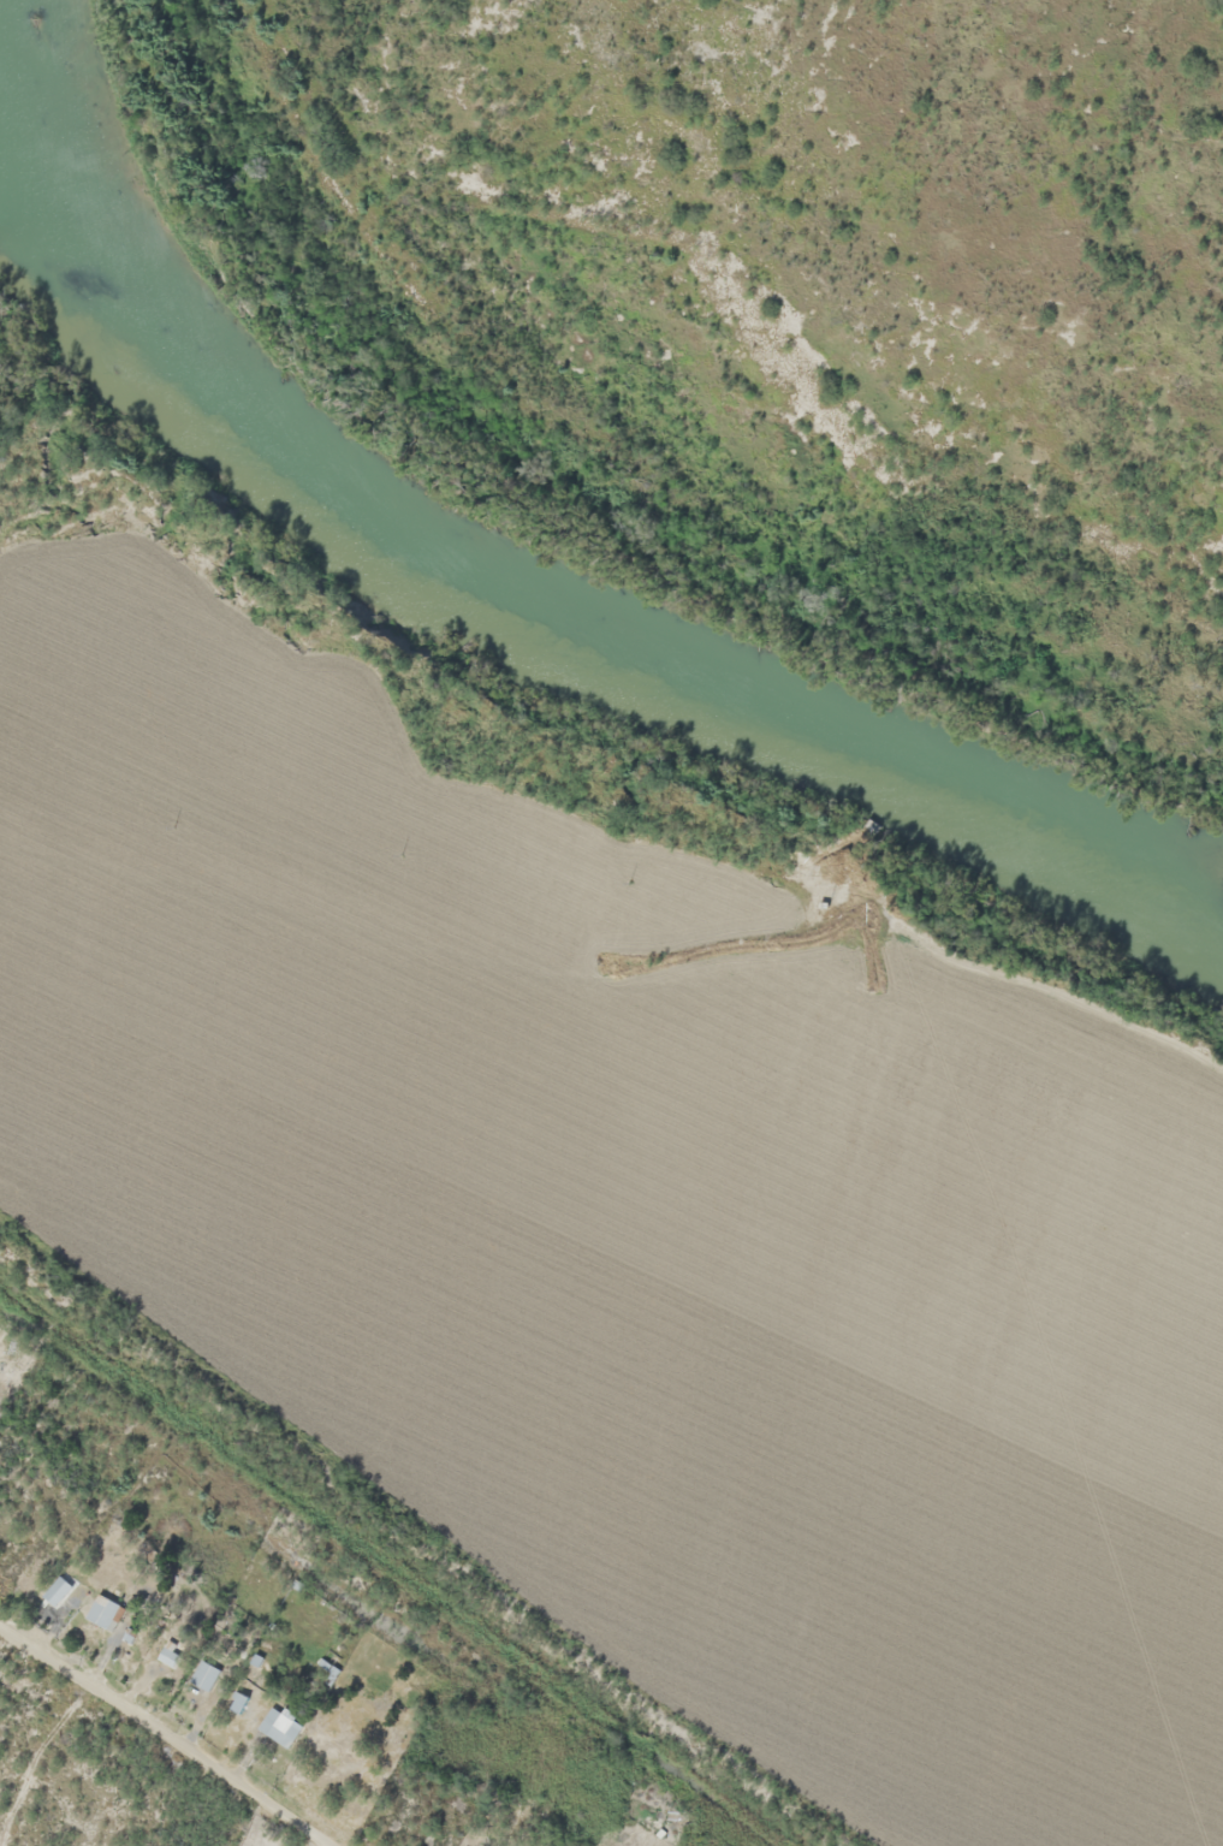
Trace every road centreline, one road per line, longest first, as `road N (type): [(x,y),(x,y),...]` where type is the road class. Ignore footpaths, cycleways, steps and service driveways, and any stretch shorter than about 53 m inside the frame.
road 1 (residential): [(331,1845),(0,1625)]

